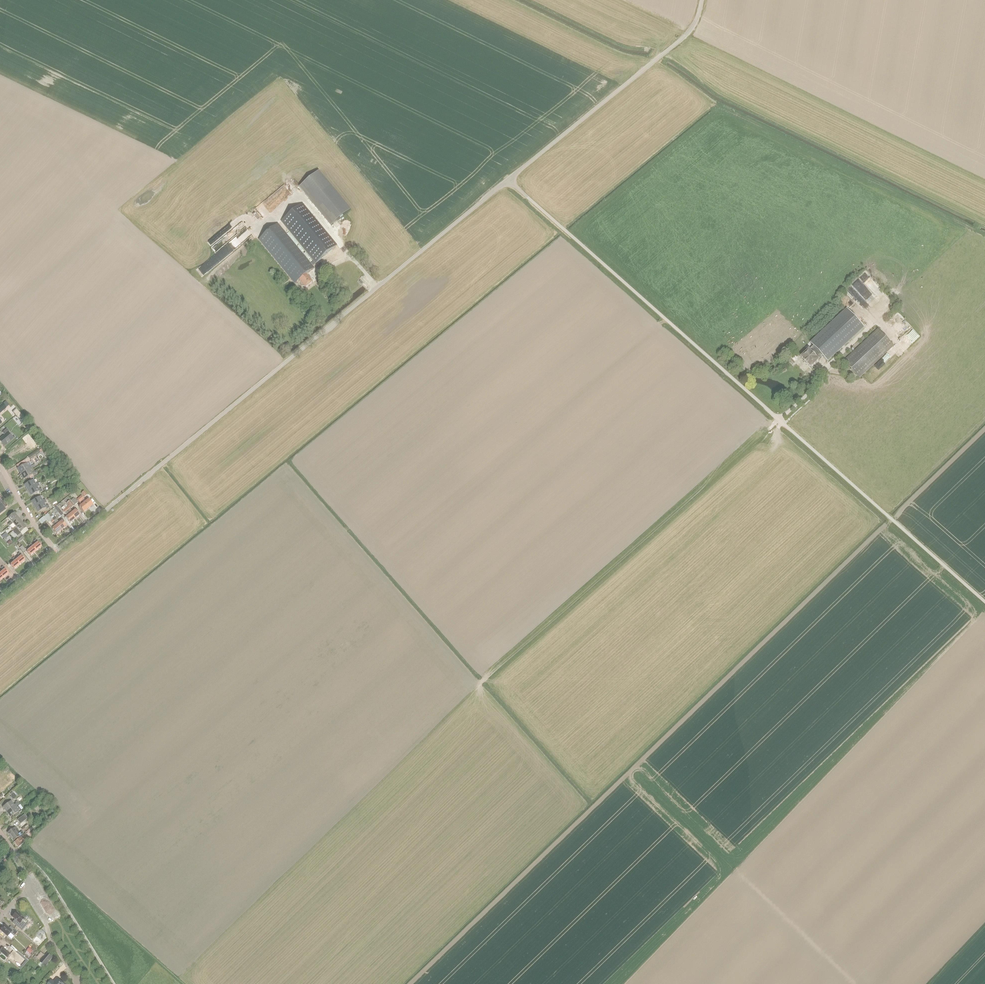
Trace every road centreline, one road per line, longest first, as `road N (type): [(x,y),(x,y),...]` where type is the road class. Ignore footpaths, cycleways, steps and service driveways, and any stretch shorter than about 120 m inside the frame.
road 1 (unclassified): [(984,602),(508,180)]
road 2 (unclassified): [(55,551),(508,180)]
road 3 (unclassified): [(508,180),(685,37),(702,0)]
road 4 (residential): [(114,983),(51,883),(14,852)]
road 5 (residential): [(78,982),(14,852)]

